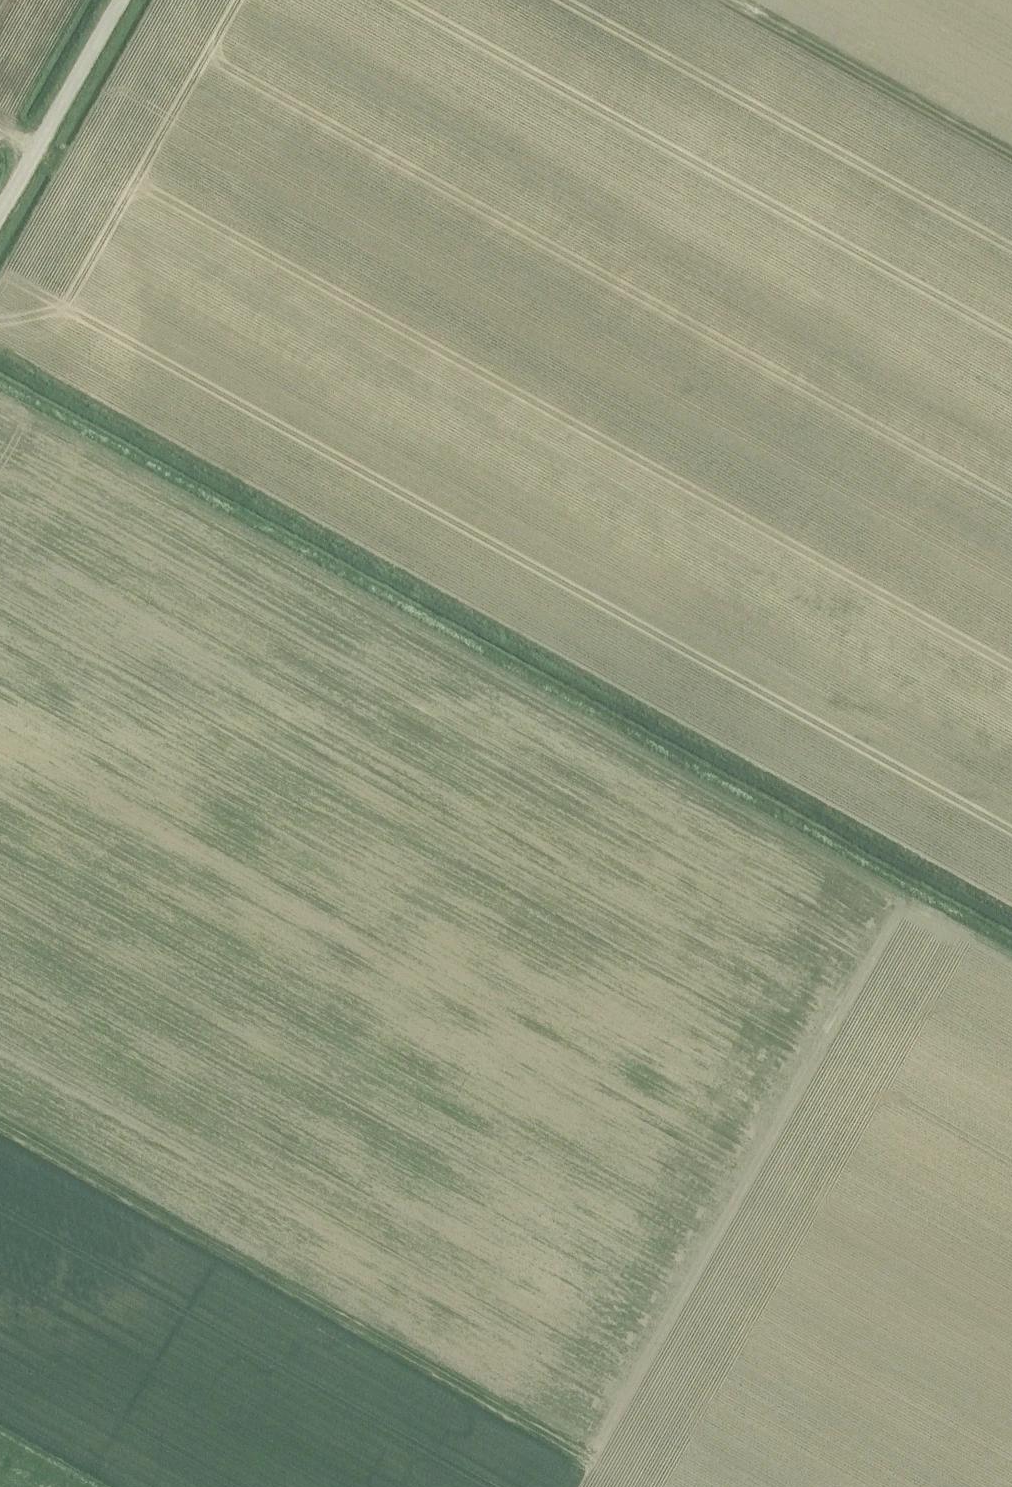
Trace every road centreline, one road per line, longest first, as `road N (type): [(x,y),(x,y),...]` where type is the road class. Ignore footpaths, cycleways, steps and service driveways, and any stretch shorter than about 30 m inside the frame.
road 1 (track): [(709,0),(1011,173)]
road 2 (unclassified): [(0,214),(121,0)]

